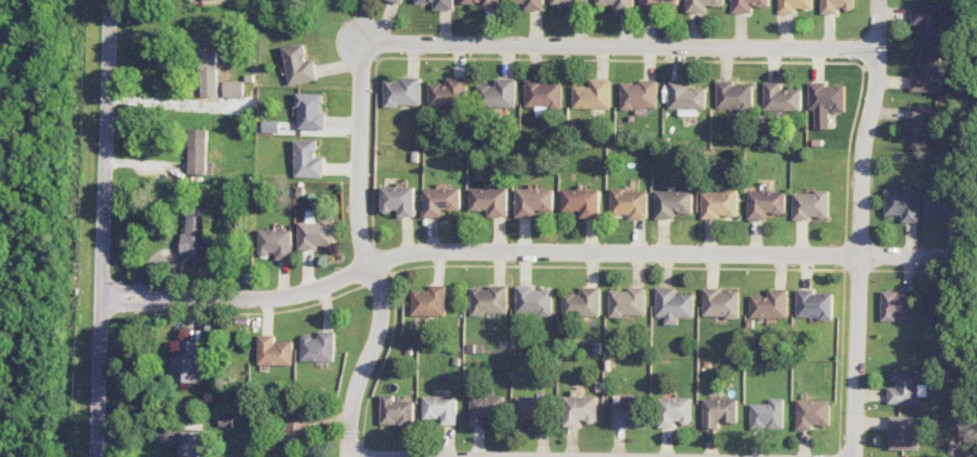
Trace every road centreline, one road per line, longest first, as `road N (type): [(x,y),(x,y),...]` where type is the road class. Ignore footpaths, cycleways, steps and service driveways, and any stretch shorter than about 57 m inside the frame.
road 1 (residential): [(100,300),(302,297),(424,249),(951,258)]
road 2 (residential): [(878,51),(359,44)]
road 3 (residential): [(852,456),(858,170),(881,0)]
road 4 (residential): [(109,0),(96,456)]
road 5 (residential): [(359,44),(356,224),(381,321),(352,391),(350,456)]

